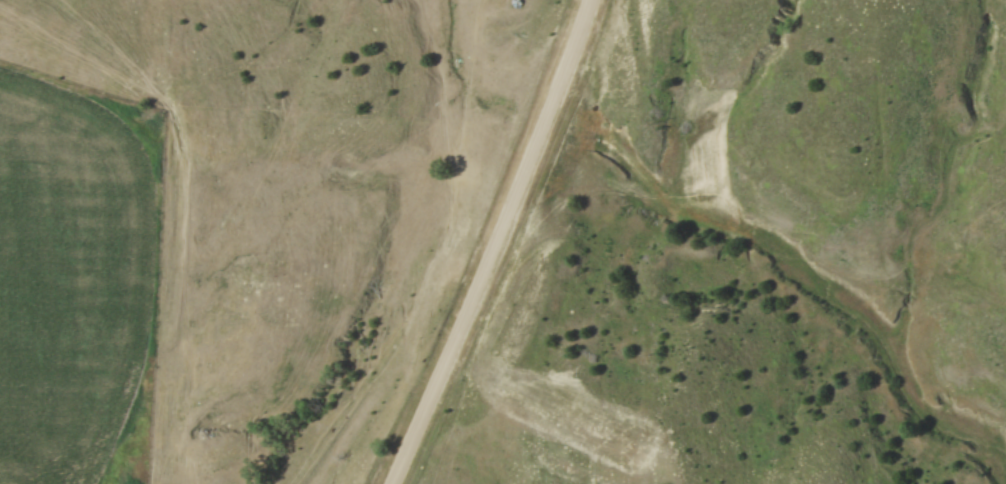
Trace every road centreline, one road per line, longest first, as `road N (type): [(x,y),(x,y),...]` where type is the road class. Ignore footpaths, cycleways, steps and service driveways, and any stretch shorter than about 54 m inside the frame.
road 1 (residential): [(392,483),(530,175),(588,0)]

